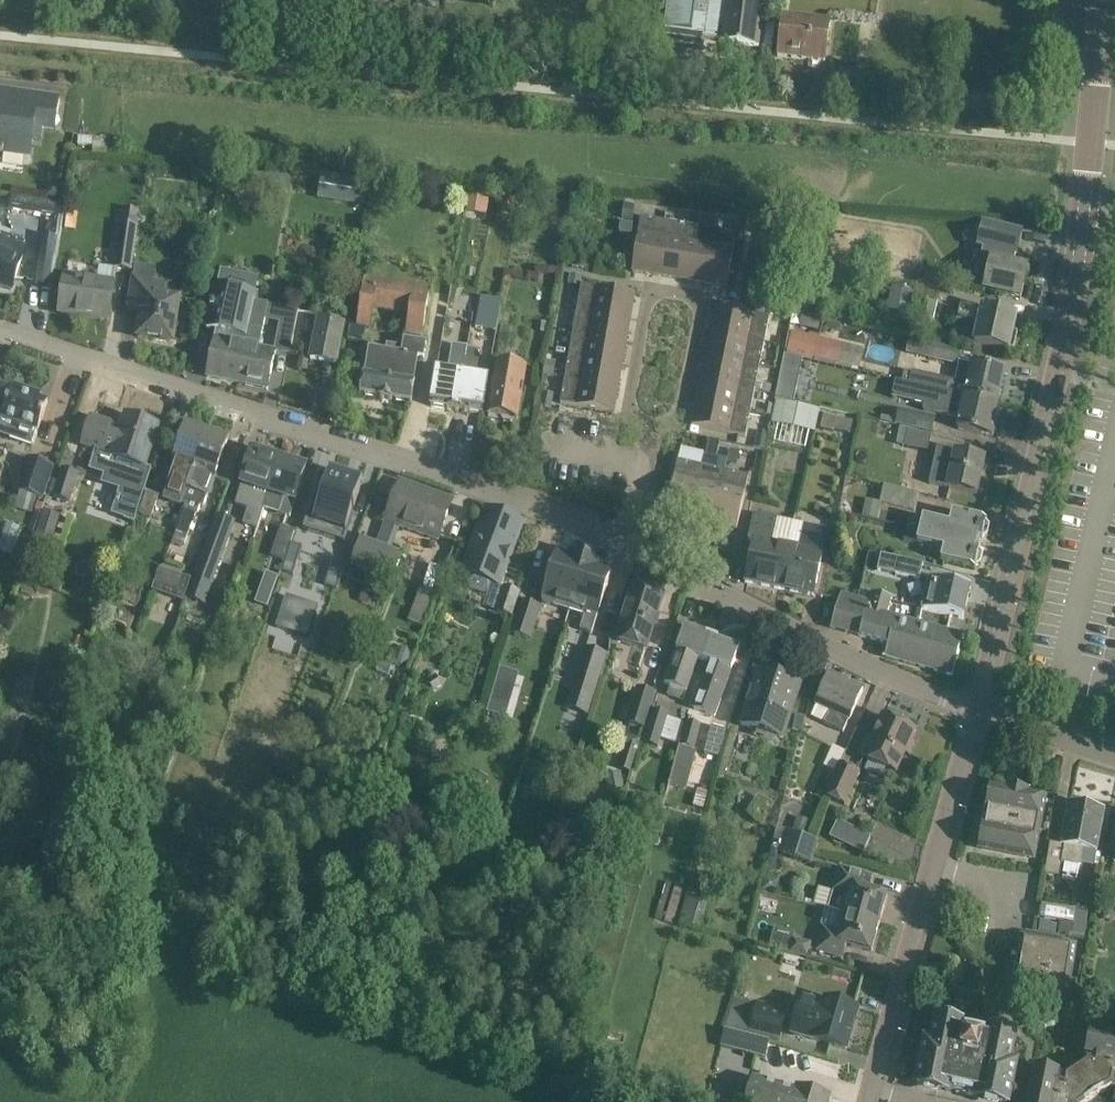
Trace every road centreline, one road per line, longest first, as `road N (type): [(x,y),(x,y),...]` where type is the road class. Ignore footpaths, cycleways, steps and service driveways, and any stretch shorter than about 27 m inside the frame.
road 1 (residential): [(623,544),(0,331)]
road 2 (residential): [(976,721),(1067,330),(1084,218)]
road 3 (residential): [(976,721),(623,544)]
road 4 (residential): [(651,422),(630,411),(627,400),(645,309),(653,296),(670,291),(698,303),(701,319),(682,408),(666,424)]
road 5 (residential): [(873,1101),(935,873)]
road 6 (residential): [(1084,218),(1104,0)]
road 7 (residential): [(985,1006),(1008,889),(935,873)]
road 8 (residential): [(935,873),(976,721)]
road 9 (residential): [(1114,756),(976,721)]
road 10 (residential): [(623,544),(651,422)]

